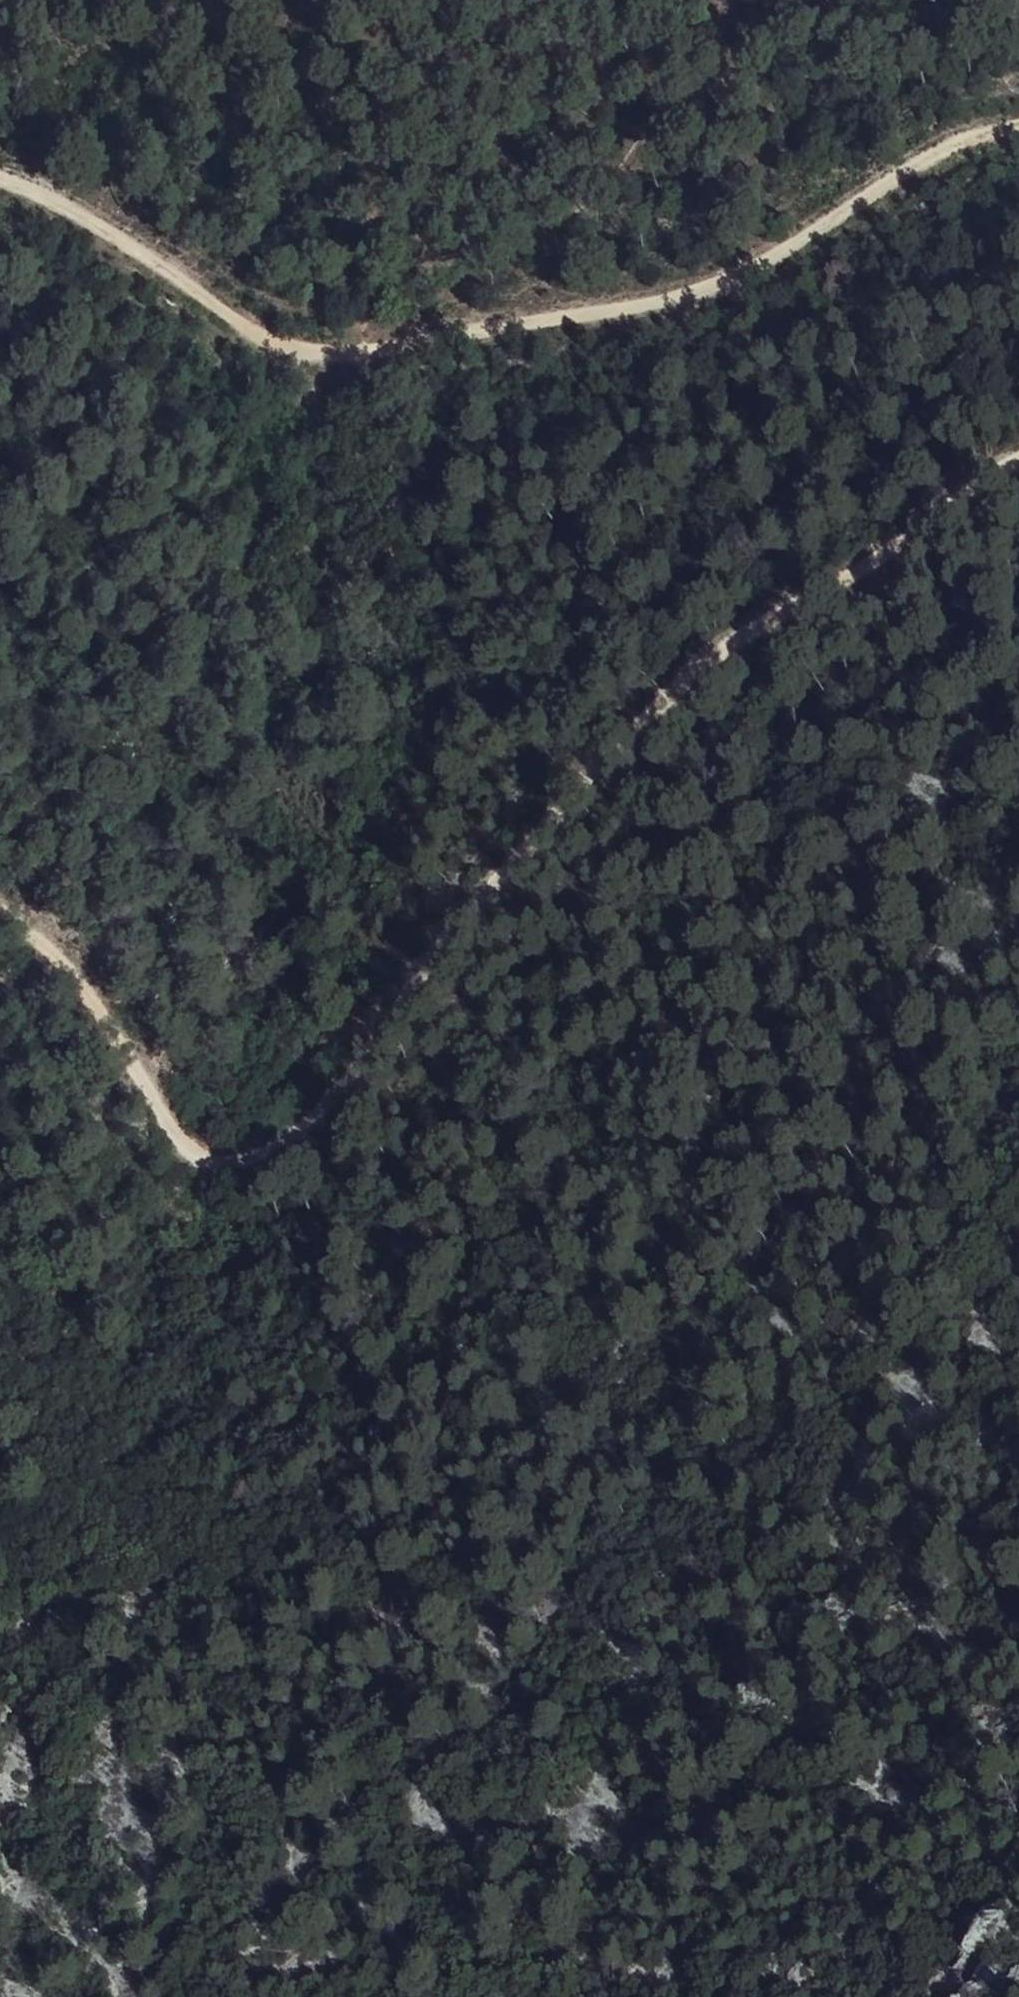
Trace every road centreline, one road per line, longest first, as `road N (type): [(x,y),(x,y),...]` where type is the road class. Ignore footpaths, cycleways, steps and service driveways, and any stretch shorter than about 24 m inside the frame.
road 1 (track): [(0,890),(75,940),(230,1152),(279,1179),(341,1146),(395,1068),(581,747),(1018,491)]
road 2 (track): [(1018,130),(984,137),(690,292),(309,367),(108,224),(0,185)]

